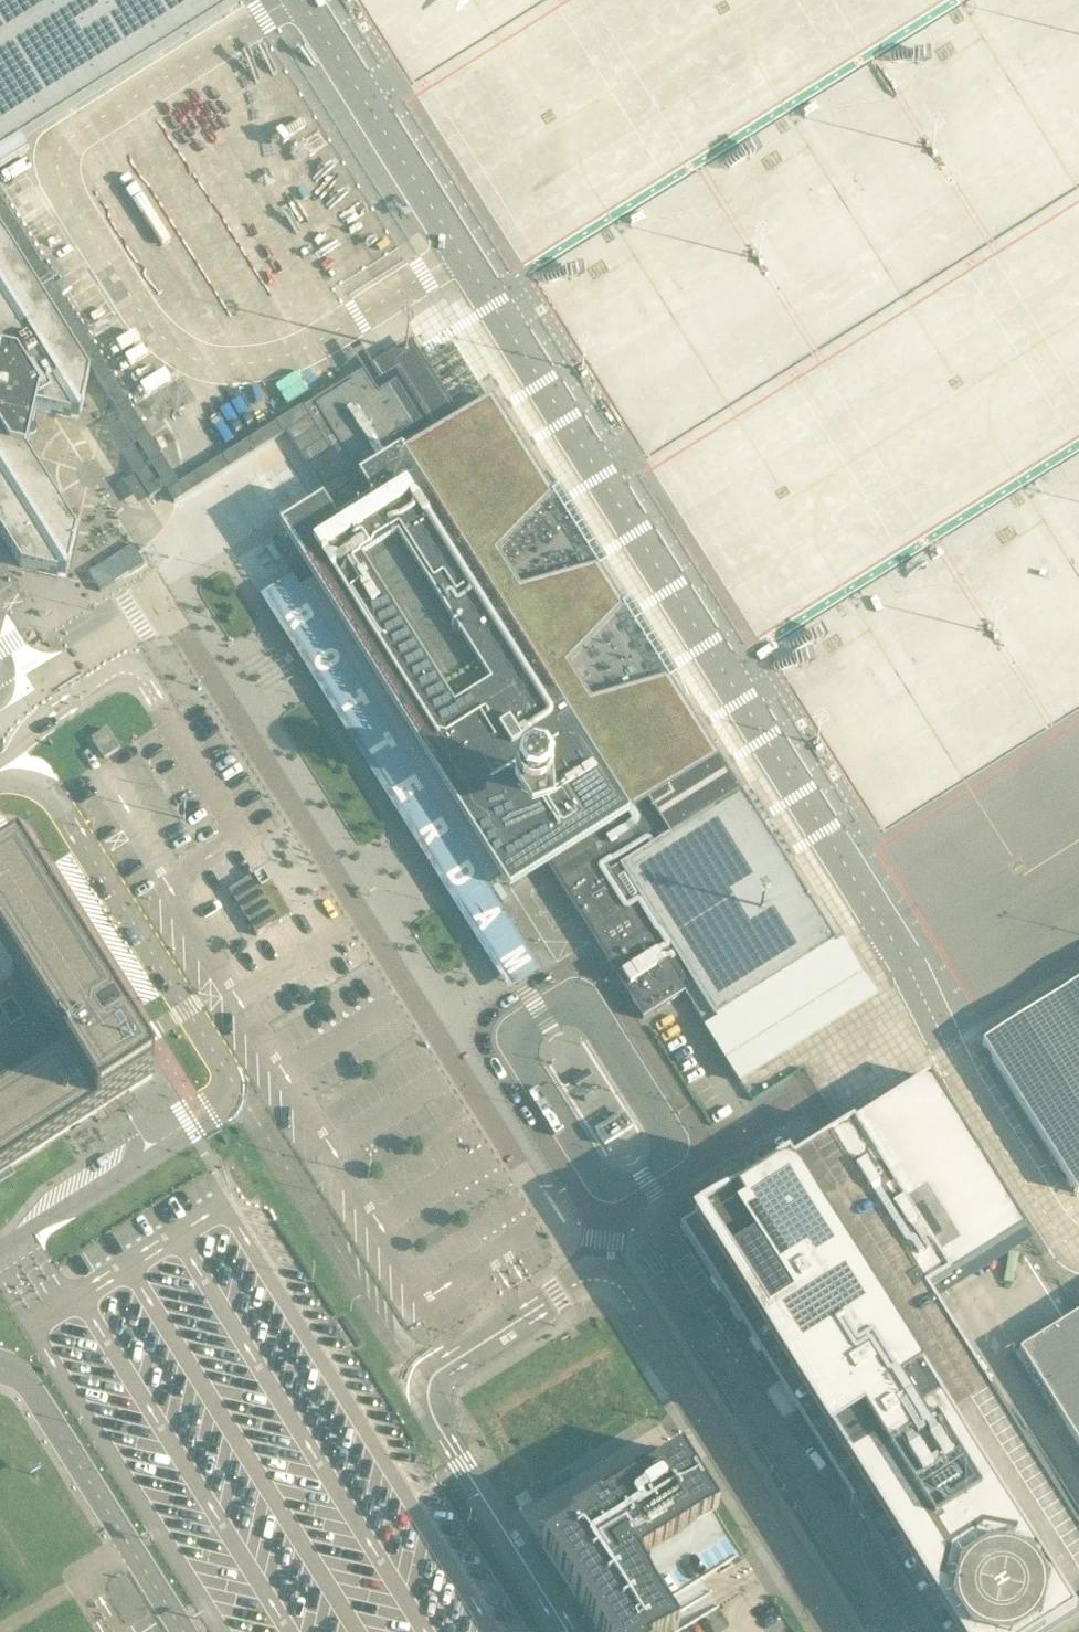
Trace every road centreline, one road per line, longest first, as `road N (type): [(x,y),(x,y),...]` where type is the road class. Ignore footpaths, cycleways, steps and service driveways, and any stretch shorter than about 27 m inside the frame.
road 1 (unclassified): [(836,1631),(632,1308),(616,1289),(596,1284),(577,1287),(453,1363),(431,1381),(429,1403),(566,1631)]
road 2 (unclassified): [(0,775),(21,769),(65,812),(232,1081),(206,1123),(0,1251)]
road 3 (secondary): [(0,1373),(27,1385),(184,1631)]

